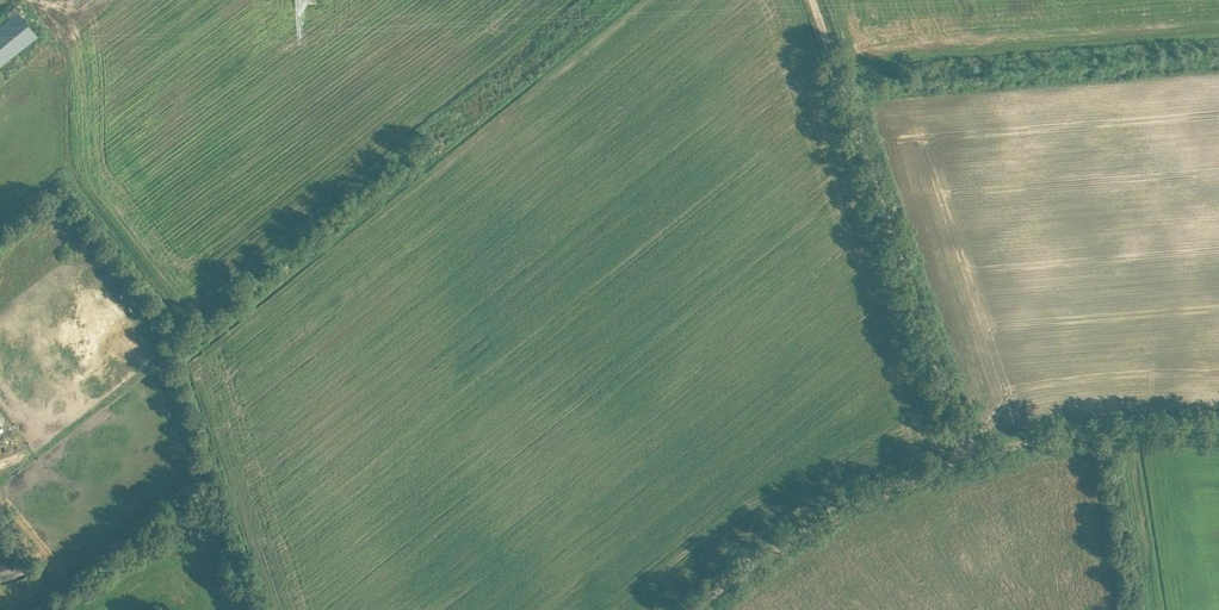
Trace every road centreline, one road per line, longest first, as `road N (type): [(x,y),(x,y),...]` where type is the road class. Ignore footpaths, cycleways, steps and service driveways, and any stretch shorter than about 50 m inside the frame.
road 1 (unclassified): [(694,609),(791,541),(970,453),(1062,435),(1218,429)]
road 2 (track): [(812,0),(970,453)]

